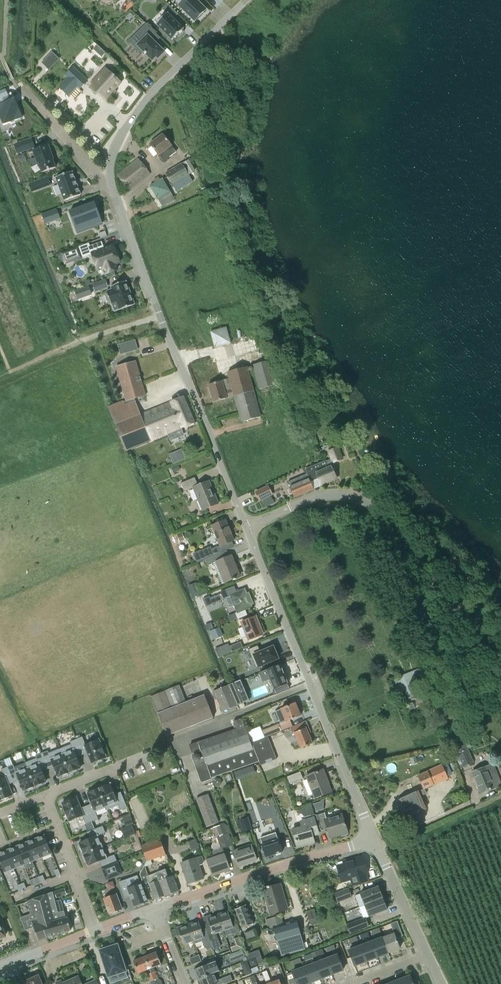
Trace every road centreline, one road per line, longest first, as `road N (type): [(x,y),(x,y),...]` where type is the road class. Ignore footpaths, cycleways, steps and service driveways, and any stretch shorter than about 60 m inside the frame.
road 1 (residential): [(246,528),(113,191)]
road 2 (residential): [(375,840),(246,528)]
road 3 (unclassified): [(246,528),(316,498),(364,500),(463,614),(500,644)]
road 4 (residential): [(113,191),(111,160),(121,135),(245,0)]
road 5 (residential): [(154,909),(375,840)]
road 6 (residential): [(113,191),(23,91)]
road 7 (residential): [(428,954),(375,840)]

